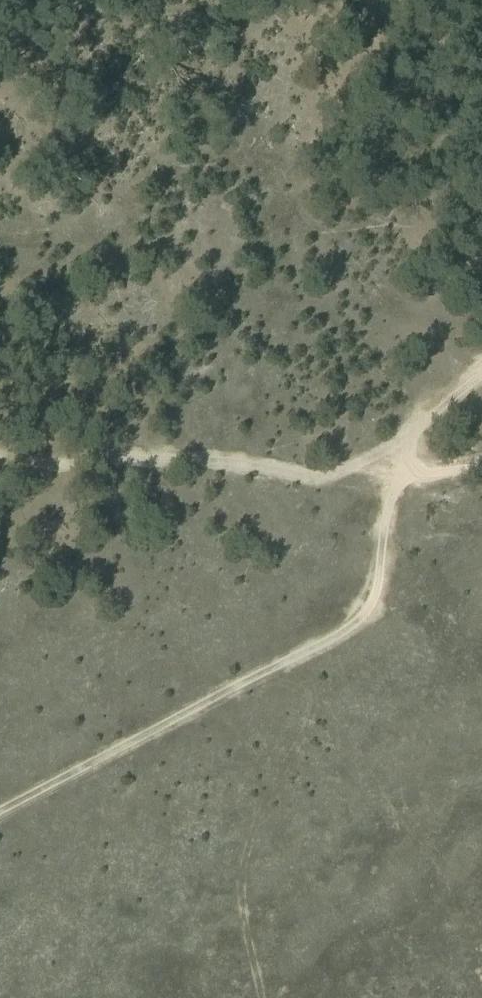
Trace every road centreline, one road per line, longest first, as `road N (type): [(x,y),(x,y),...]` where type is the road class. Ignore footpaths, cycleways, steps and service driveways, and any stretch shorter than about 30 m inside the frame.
road 1 (track): [(0,813),(331,639),(381,583),(391,475),(427,406),(481,363)]
road 2 (track): [(0,453),(391,475)]

